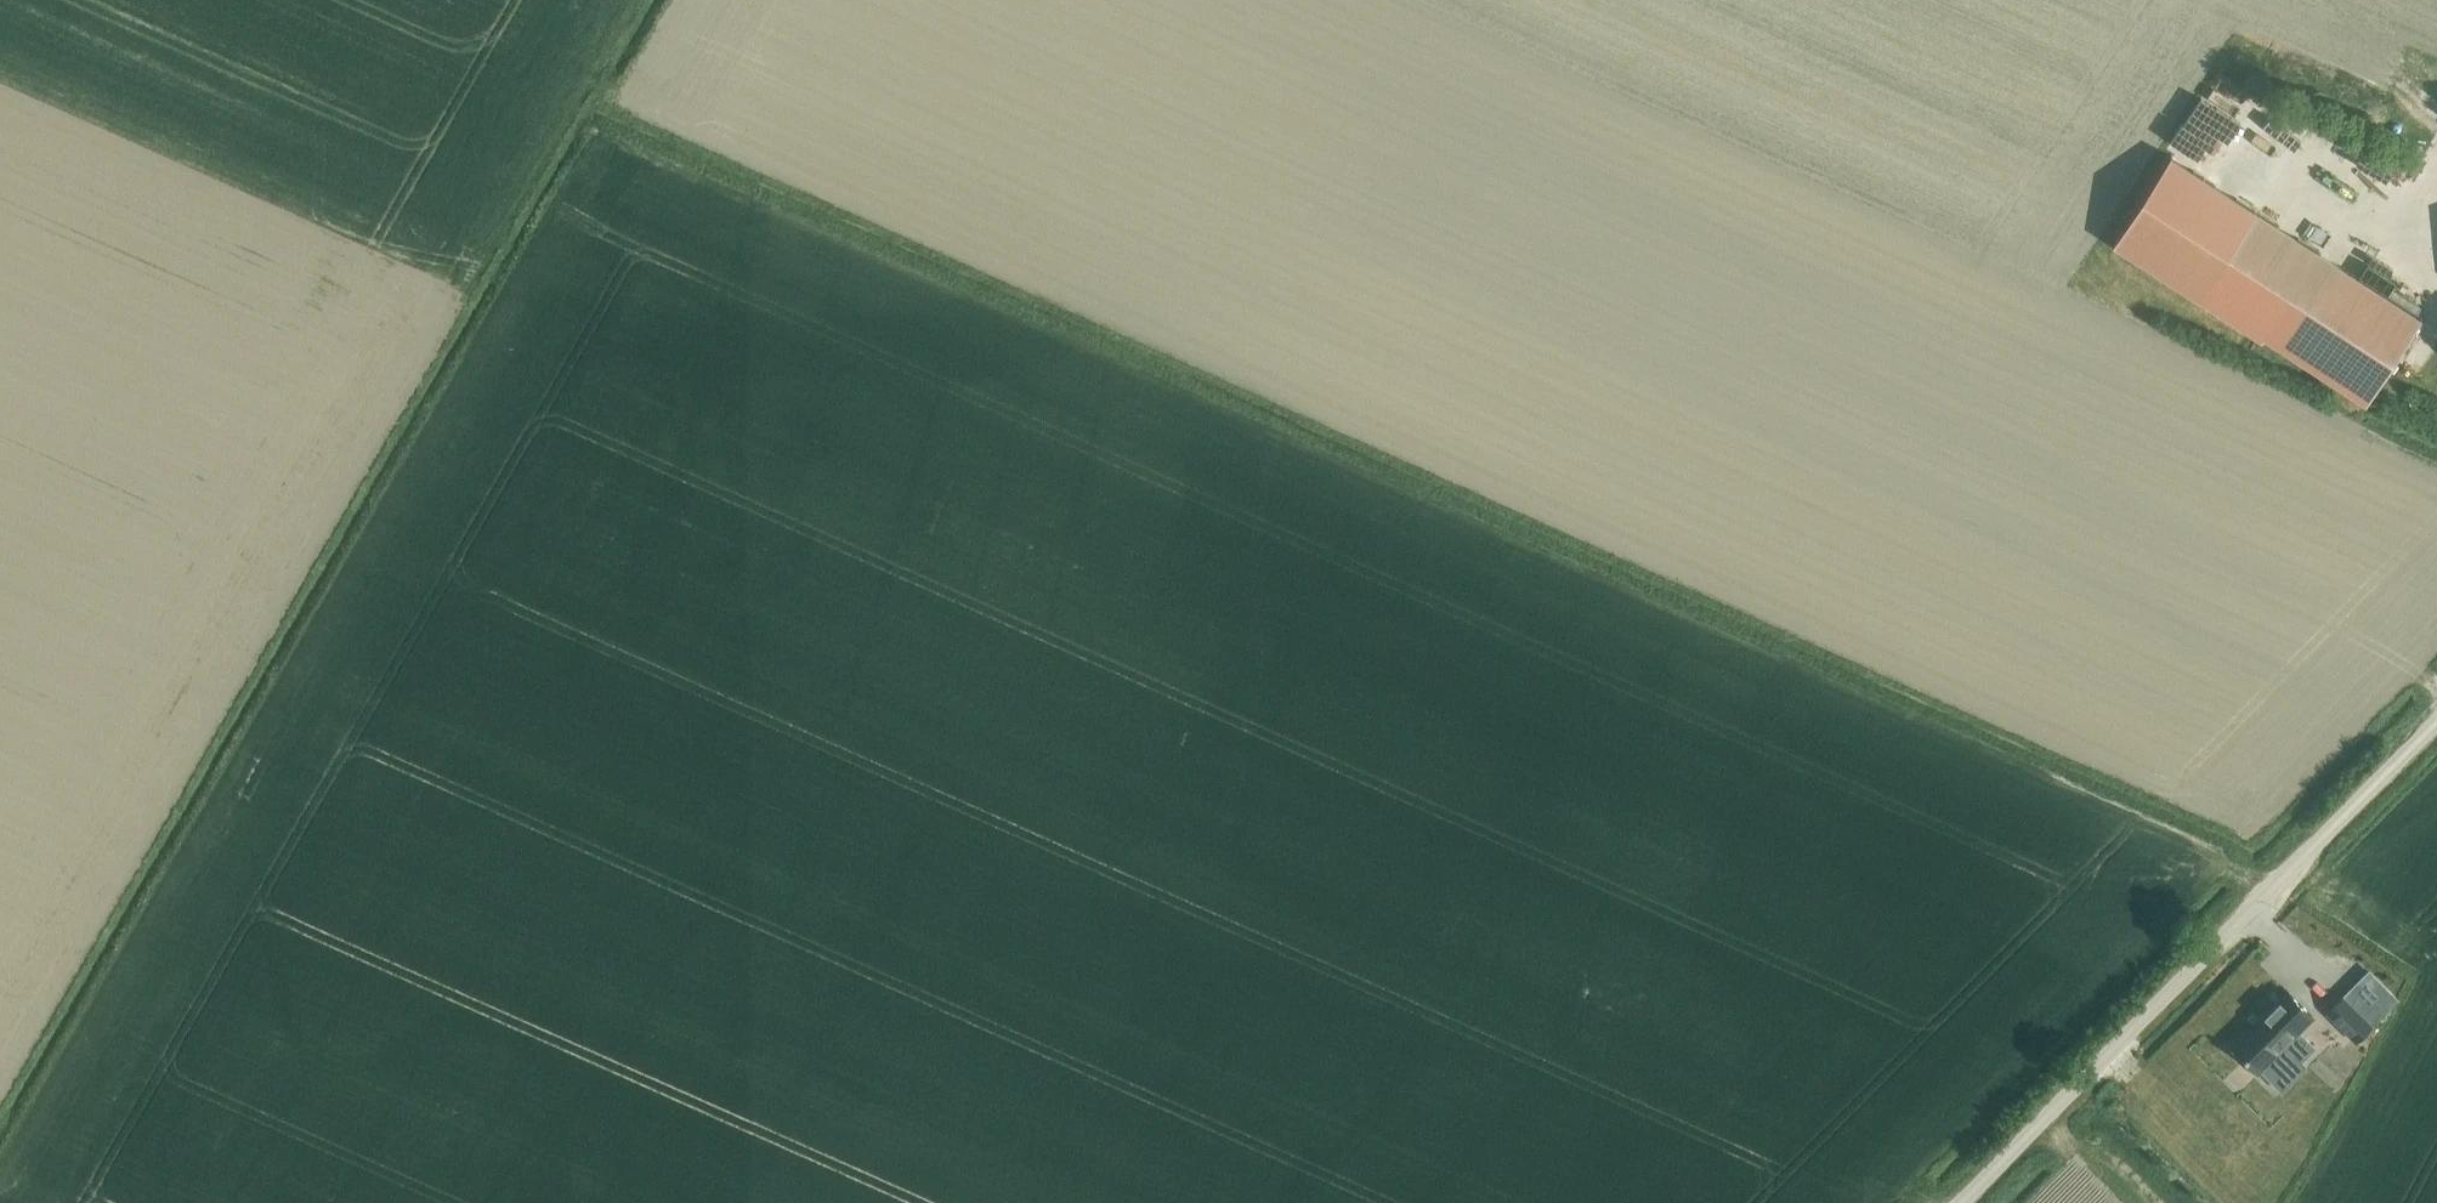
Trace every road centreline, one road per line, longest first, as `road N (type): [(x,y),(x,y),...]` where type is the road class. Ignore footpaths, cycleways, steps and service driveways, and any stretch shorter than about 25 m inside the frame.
road 1 (unclassified): [(1958,1202),(2436,722)]

